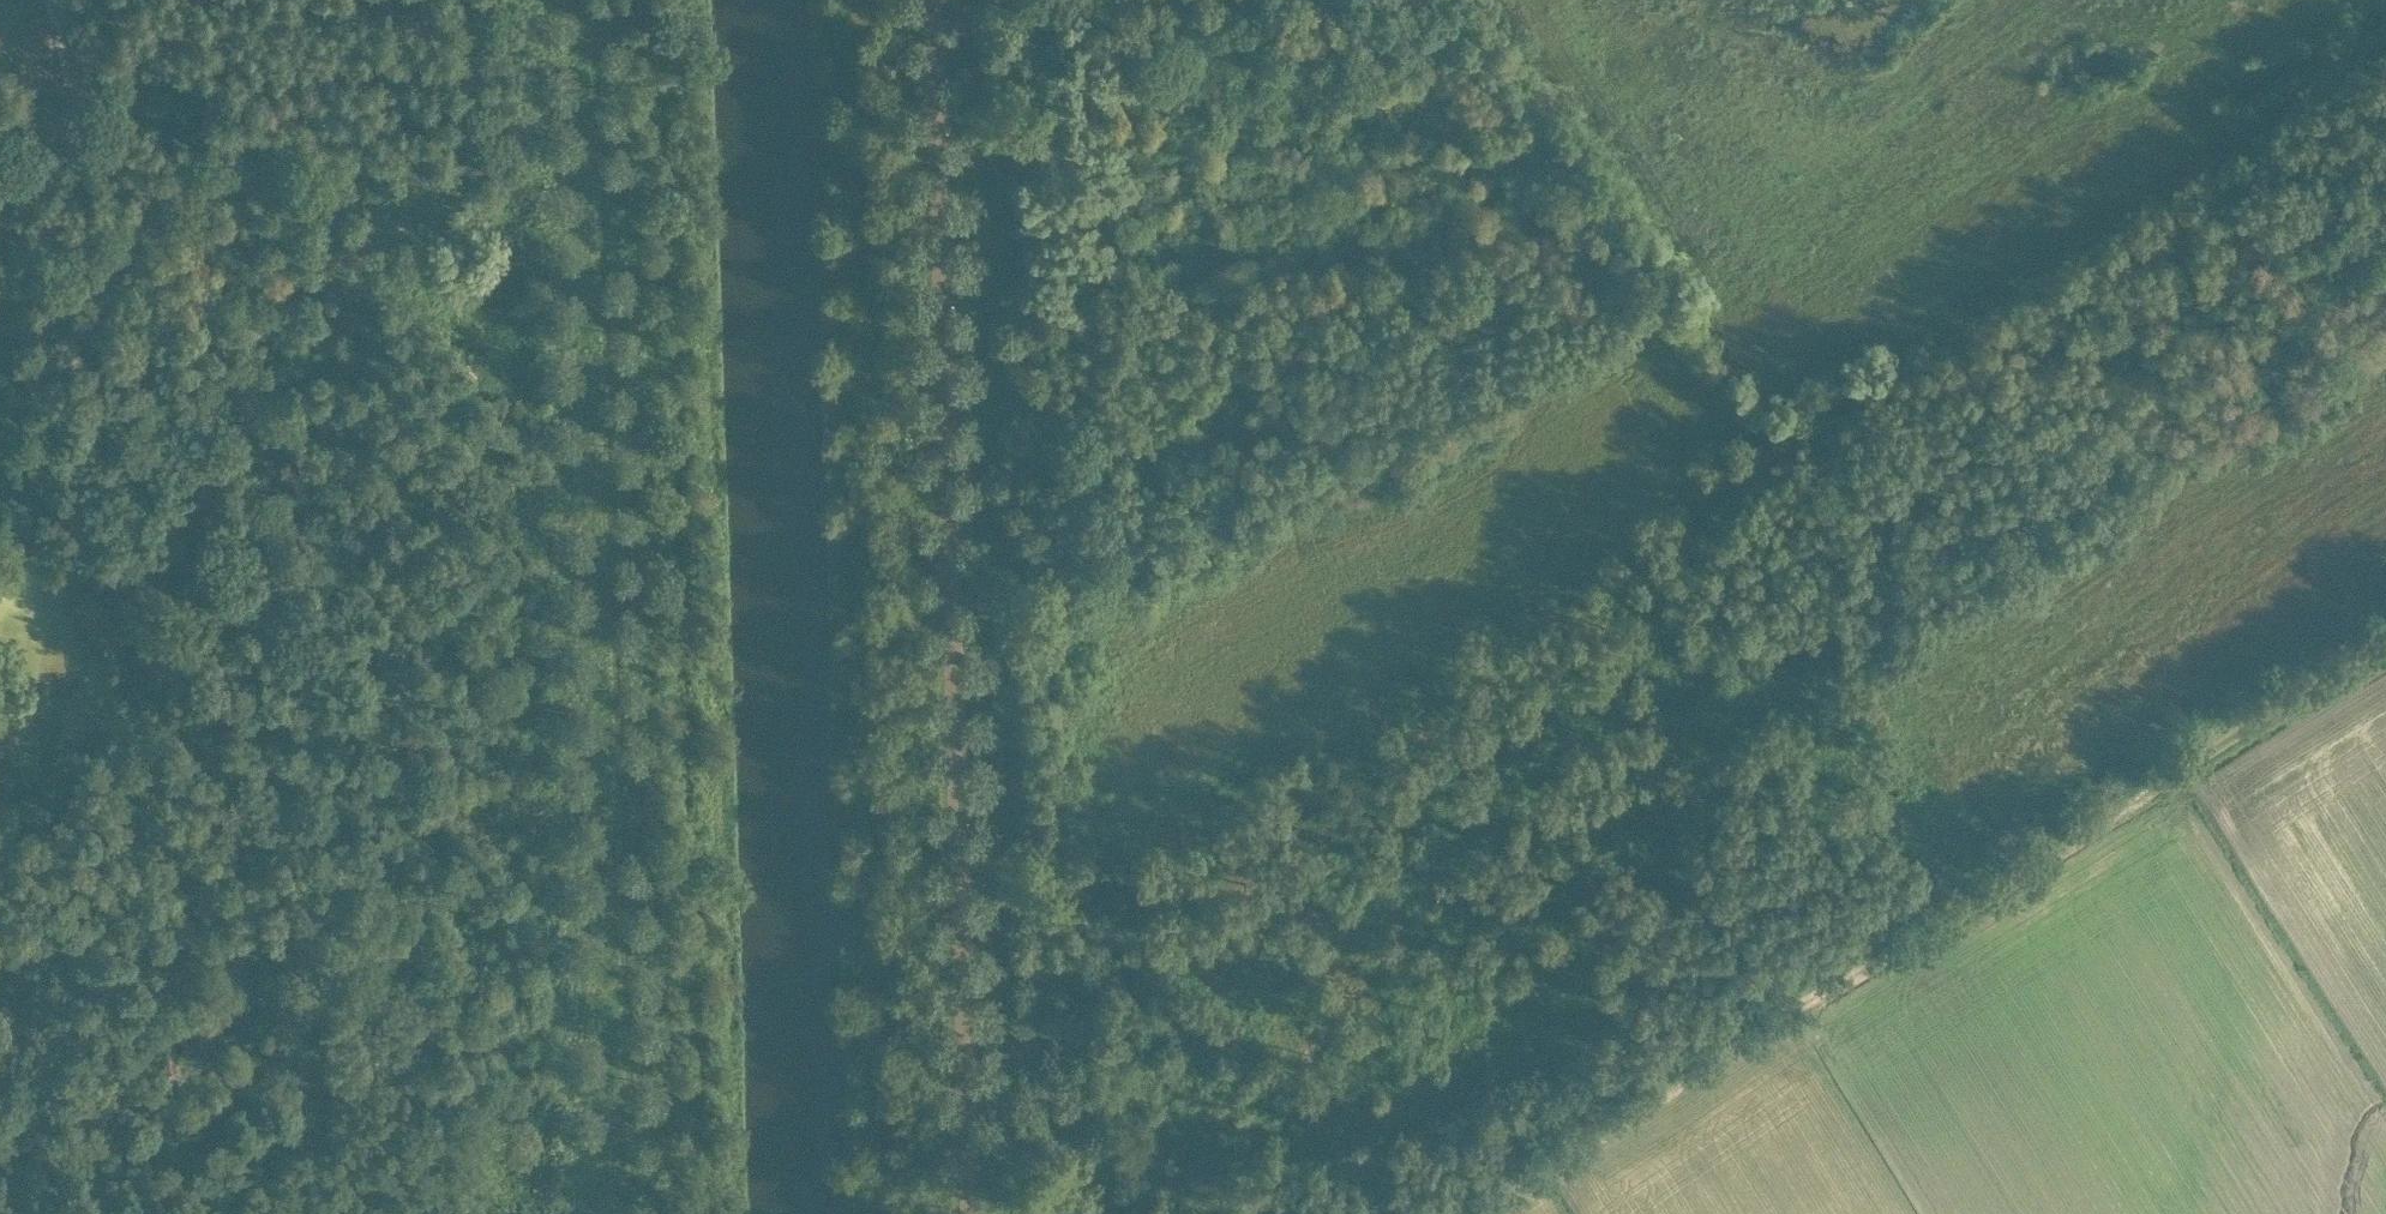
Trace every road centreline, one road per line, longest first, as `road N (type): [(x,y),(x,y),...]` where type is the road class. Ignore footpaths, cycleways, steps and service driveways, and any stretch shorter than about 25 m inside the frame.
road 1 (track): [(1450,1213),(2385,642)]

